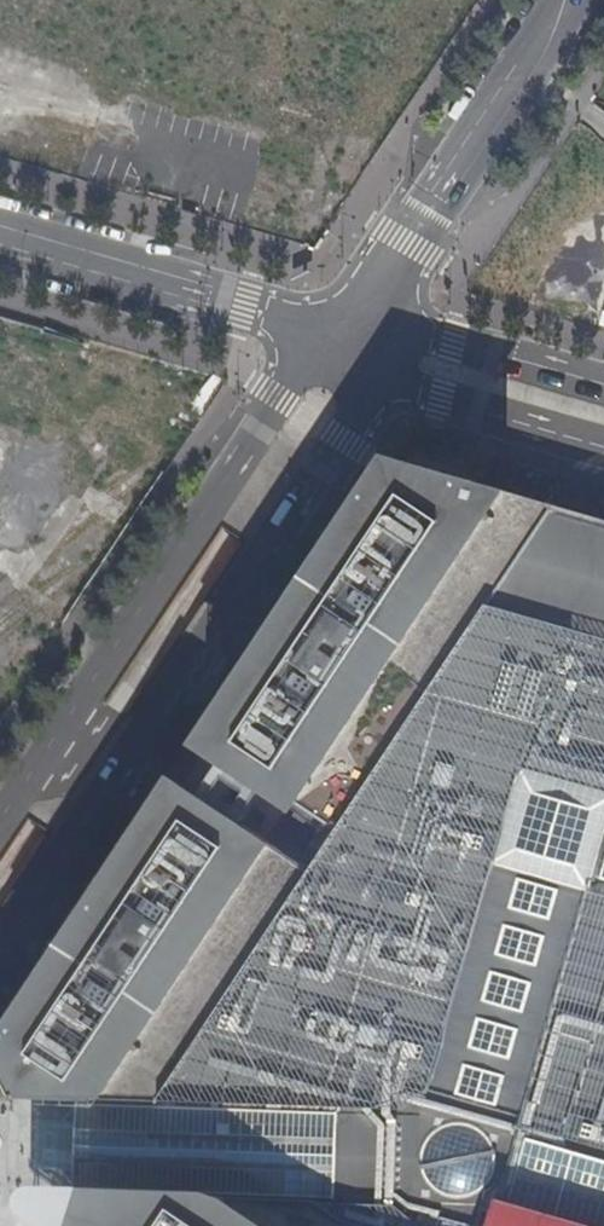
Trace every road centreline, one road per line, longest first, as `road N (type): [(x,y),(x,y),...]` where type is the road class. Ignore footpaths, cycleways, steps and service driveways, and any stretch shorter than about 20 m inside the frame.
road 1 (residential): [(0,955),(342,440),(354,351)]
road 2 (residential): [(354,351),(277,396),(0,825)]
road 3 (residential): [(358,342),(571,0)]
road 4 (residential): [(0,233),(358,342)]
road 5 (residential): [(404,358),(441,403),(603,450)]
road 6 (residential): [(603,385),(455,341),(404,358)]

